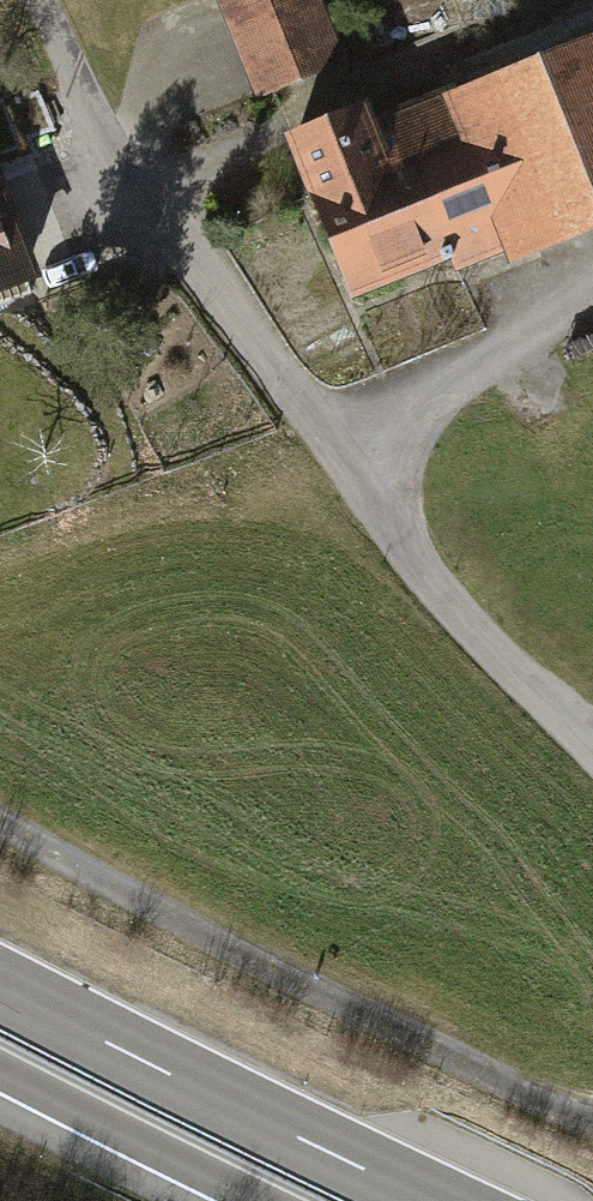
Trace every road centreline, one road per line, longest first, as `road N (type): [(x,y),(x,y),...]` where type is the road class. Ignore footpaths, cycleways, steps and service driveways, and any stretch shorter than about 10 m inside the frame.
road 1 (residential): [(40,0),(73,73),(161,222),(344,444),(455,599),(592,741)]
road 2 (trunk): [(429,1200),(0,986)]
road 3 (track): [(344,444),(592,290)]
road 4 (trunk): [(0,1073),(255,1200)]

